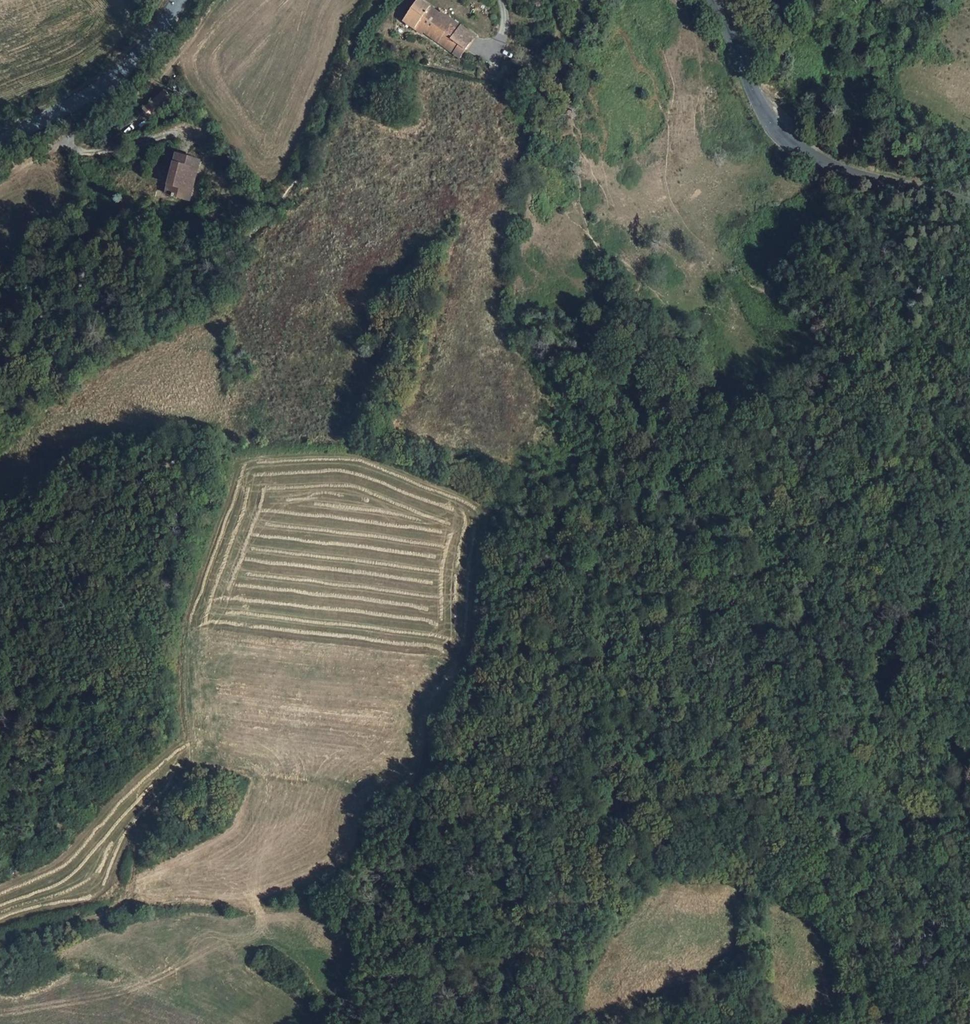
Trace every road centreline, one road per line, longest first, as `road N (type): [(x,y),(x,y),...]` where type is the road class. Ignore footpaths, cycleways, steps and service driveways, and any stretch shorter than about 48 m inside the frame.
road 1 (track): [(0,432),(195,296),(256,234),(309,168),(358,33),(395,0)]
road 2 (secondary): [(969,212),(798,148),(762,115),(729,20),(712,0)]
road 3 (track): [(196,771),(149,825),(131,889),(117,908),(0,946)]
road 4 (secondary): [(0,137),(111,75),(178,0)]

